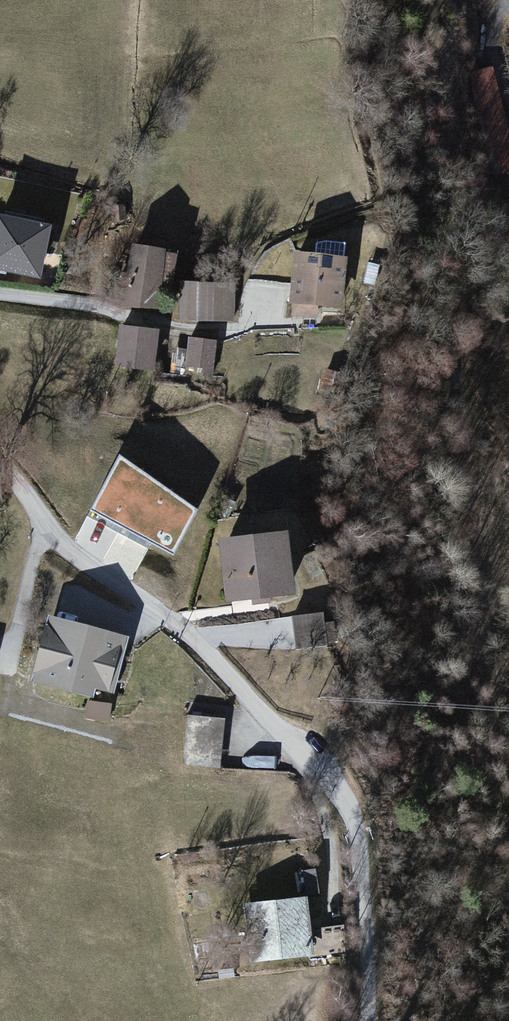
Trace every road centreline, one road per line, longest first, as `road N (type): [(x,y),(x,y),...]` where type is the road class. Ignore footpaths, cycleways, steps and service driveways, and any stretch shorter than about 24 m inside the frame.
road 1 (residential): [(0,458),(84,560),(196,638),(332,773),(365,829),(372,1020)]
road 2 (residential): [(0,297),(97,307),(172,330),(242,332)]

